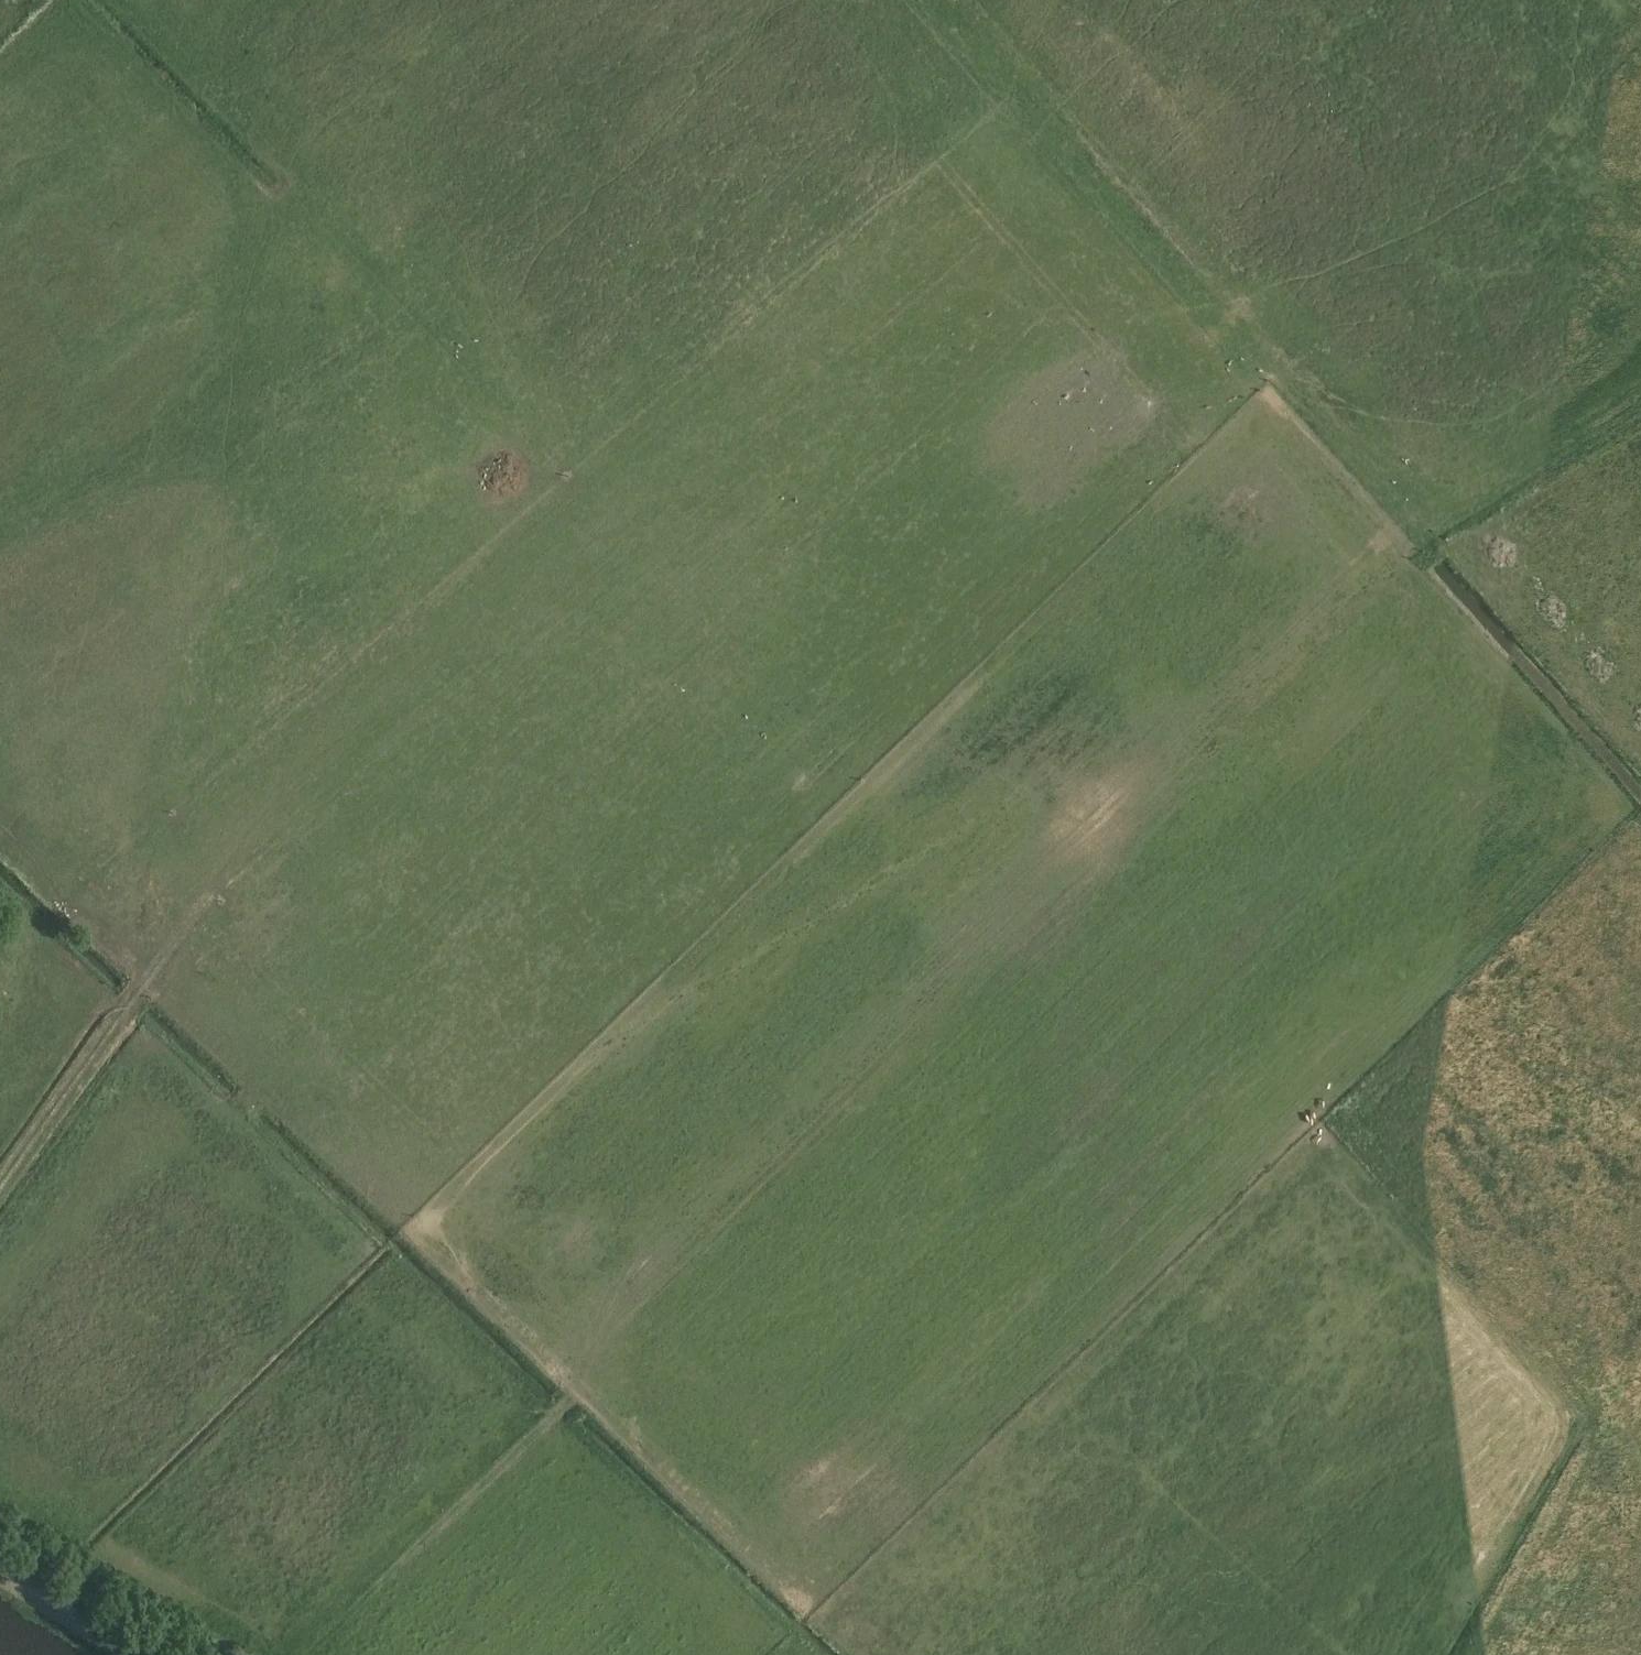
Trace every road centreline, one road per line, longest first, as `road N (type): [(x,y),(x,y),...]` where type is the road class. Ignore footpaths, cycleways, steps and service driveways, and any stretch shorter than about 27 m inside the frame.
road 1 (unclassified): [(150,1654),(0,1563)]

